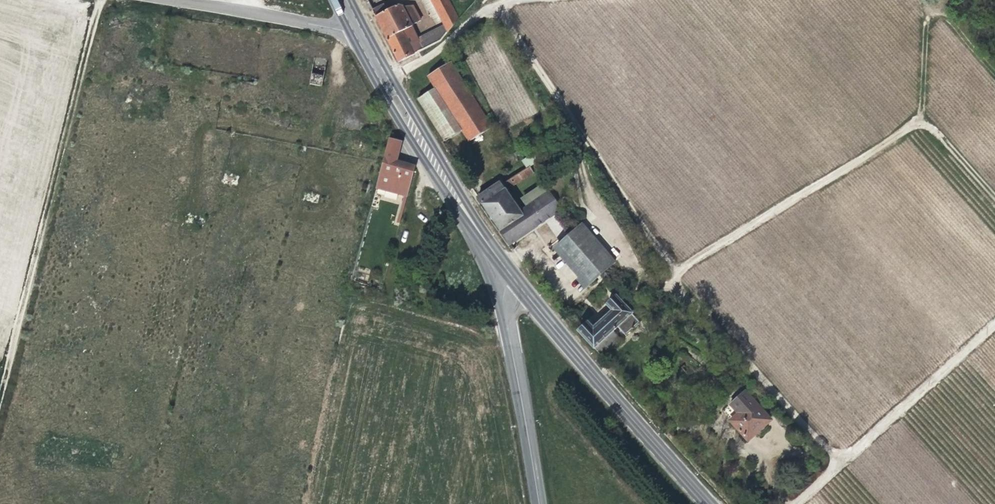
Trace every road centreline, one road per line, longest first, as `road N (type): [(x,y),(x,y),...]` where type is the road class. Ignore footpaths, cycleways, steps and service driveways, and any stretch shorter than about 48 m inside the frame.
road 1 (track): [(100,0),(0,390)]
road 2 (secondary): [(495,255),(708,503)]
road 3 (track): [(994,325),(795,503)]
road 4 (secondary): [(356,32),(495,255)]
road 5 (tertiary): [(539,503),(495,255)]
road 6 (unclassified): [(356,32),(176,0)]
road 7 (track): [(512,0),(387,83)]

